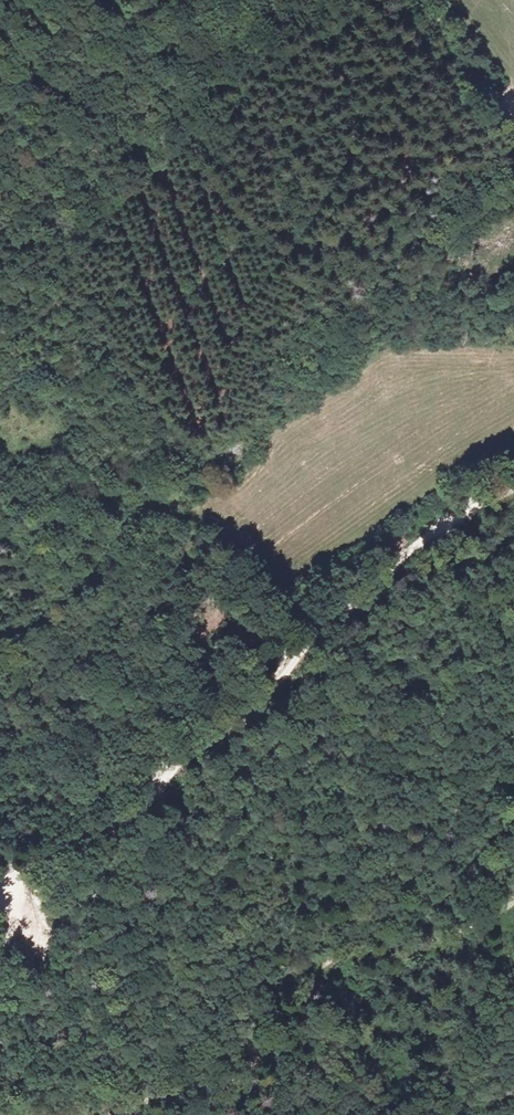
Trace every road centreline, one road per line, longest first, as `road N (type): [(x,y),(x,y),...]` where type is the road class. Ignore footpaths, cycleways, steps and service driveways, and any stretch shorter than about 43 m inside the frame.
road 1 (track): [(0,619),(112,558),(211,421),(252,308),(334,180),(366,0)]
road 2 (track): [(211,1114),(275,1037),(308,977),(344,951),(436,940),(513,901)]
road 3 (track): [(167,765),(158,846),(116,932),(124,979),(118,1058),(125,1094),(142,1114)]
road 4 (track): [(427,0),(513,130)]

